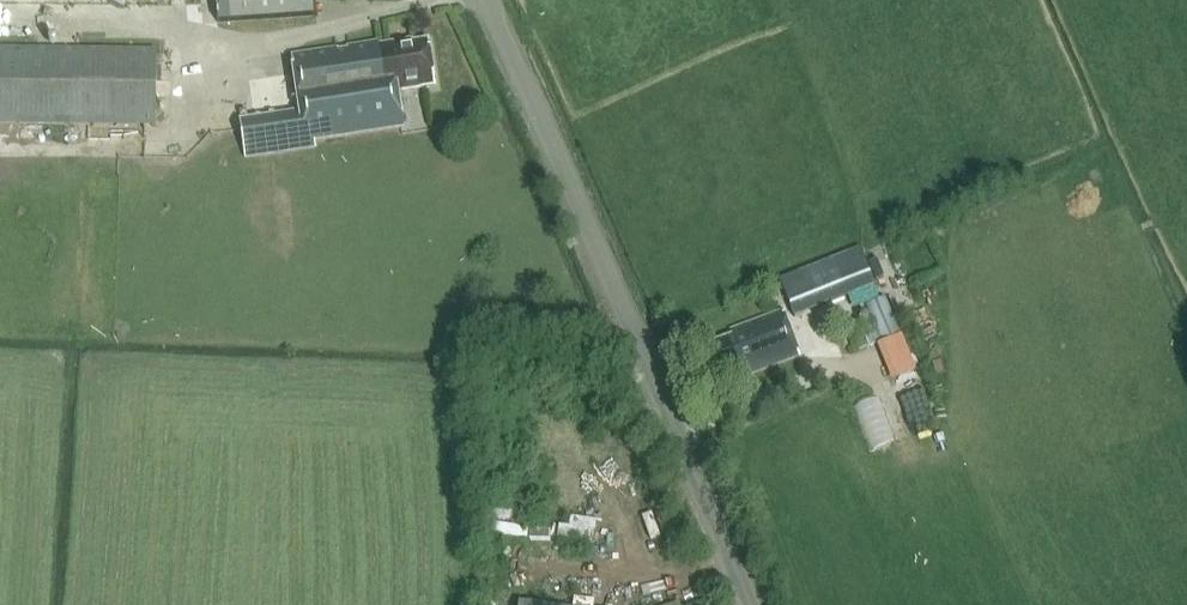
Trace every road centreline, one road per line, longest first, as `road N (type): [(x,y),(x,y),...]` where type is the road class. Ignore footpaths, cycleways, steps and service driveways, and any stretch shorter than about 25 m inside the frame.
road 1 (tertiary): [(748,604),(485,0)]

